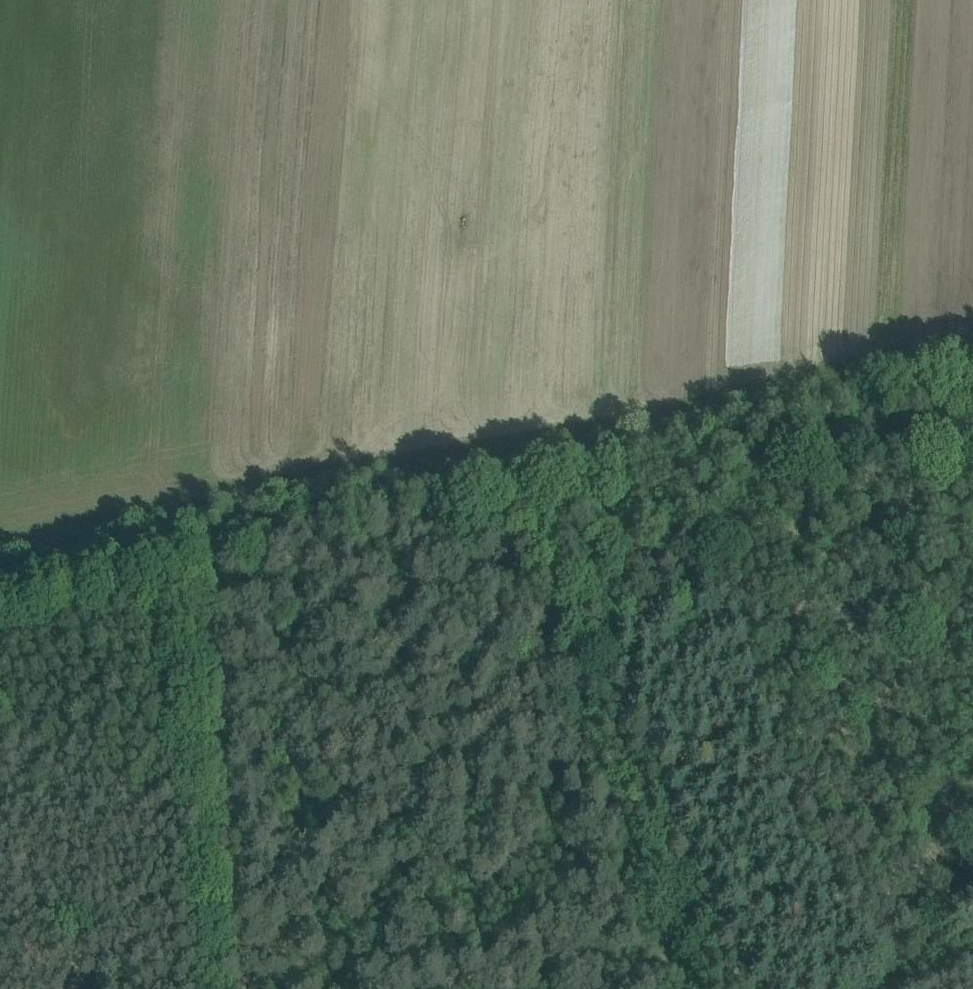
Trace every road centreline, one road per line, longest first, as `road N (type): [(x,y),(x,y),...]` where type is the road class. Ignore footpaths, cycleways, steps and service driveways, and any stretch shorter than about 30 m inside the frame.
road 1 (track): [(693,988),(487,525)]
road 2 (track): [(211,577),(238,988)]

